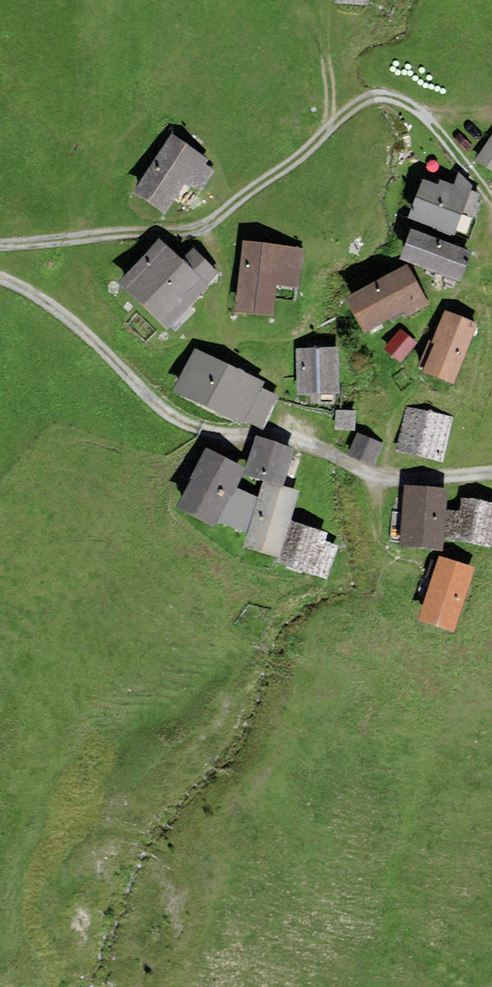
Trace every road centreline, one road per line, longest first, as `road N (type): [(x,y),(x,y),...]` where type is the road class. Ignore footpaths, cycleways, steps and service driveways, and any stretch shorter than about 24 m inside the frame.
road 1 (residential): [(0,244),(193,230),(219,219),(366,97),(394,95),(425,116),(491,196)]
road 2 (residential): [(0,278),(94,338),(154,405),(200,428),(273,434),(384,475),(425,480),(491,470)]
road 3 (track): [(329,127),(331,89),(307,0)]

